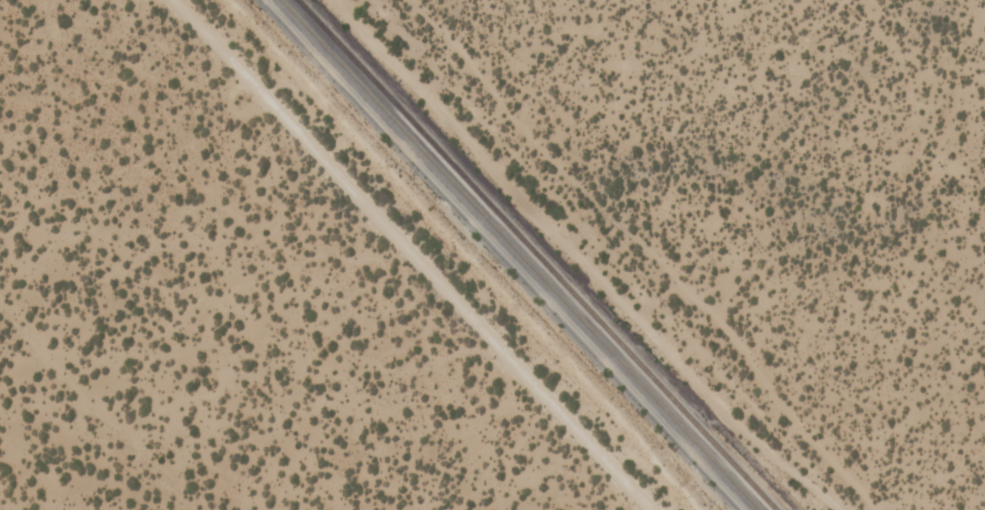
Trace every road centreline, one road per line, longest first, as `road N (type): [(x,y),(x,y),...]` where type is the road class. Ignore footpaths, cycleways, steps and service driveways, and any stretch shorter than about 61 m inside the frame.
road 1 (track): [(876,509),(727,329),(531,146),(407,0)]
road 2 (residential): [(642,509),(173,0)]
road 3 (track): [(0,299),(199,509)]

